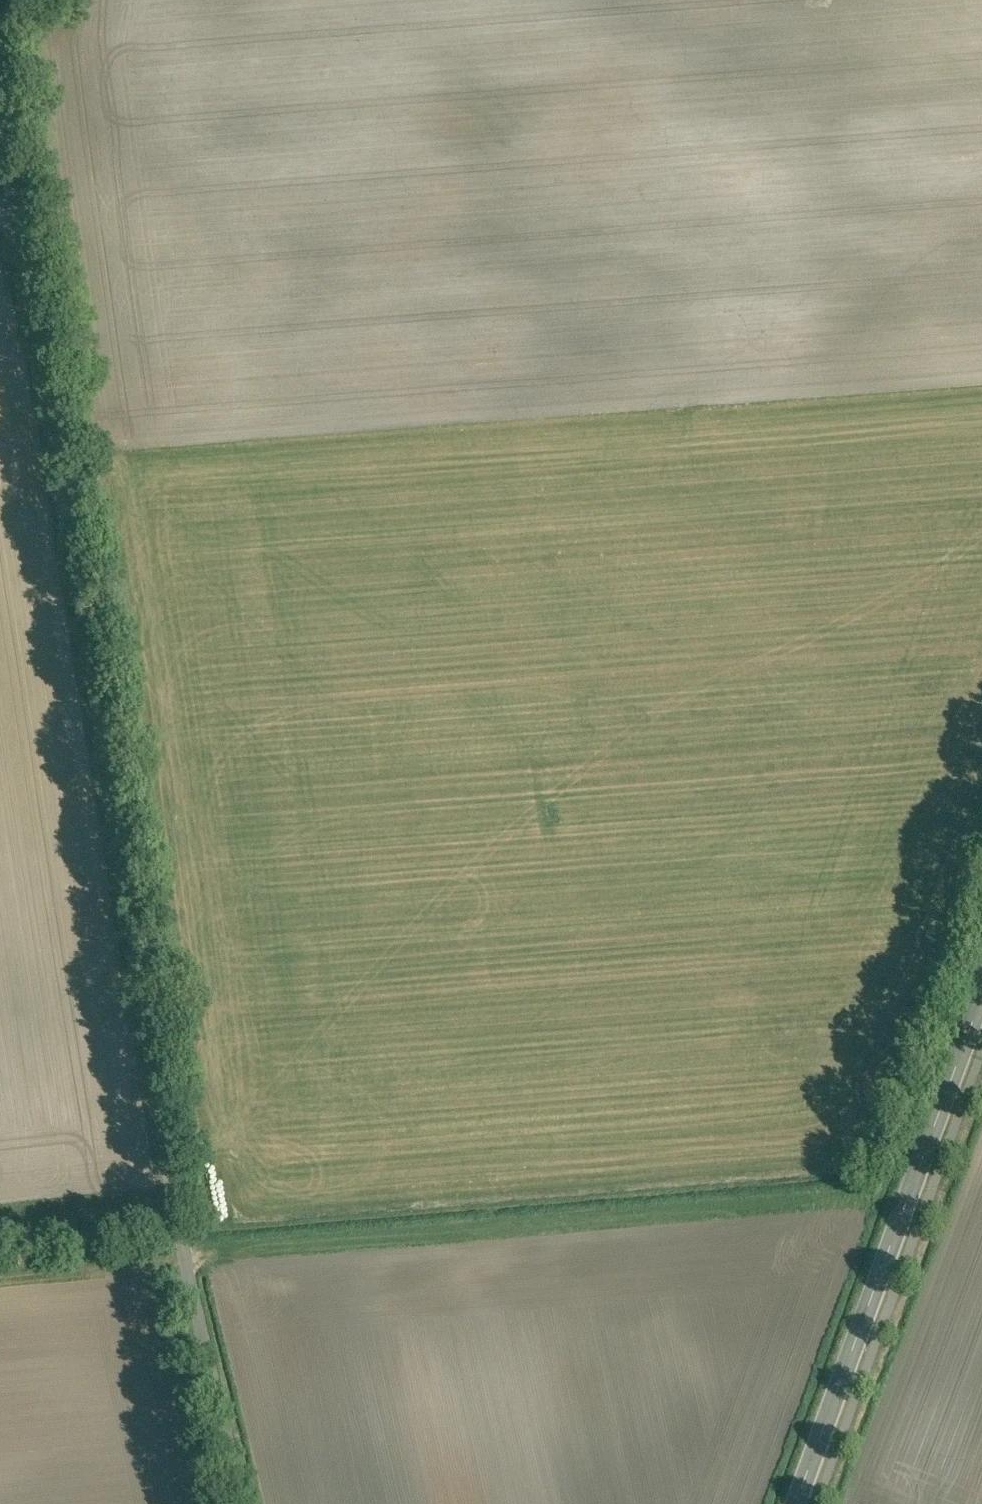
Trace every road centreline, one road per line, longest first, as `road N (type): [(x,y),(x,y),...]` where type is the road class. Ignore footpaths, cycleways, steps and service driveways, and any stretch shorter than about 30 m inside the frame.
road 1 (unclassified): [(0,112),(179,1267),(237,1503)]
road 2 (secondary): [(796,1503),(981,997)]
road 3 (track): [(0,1283),(179,1267)]

